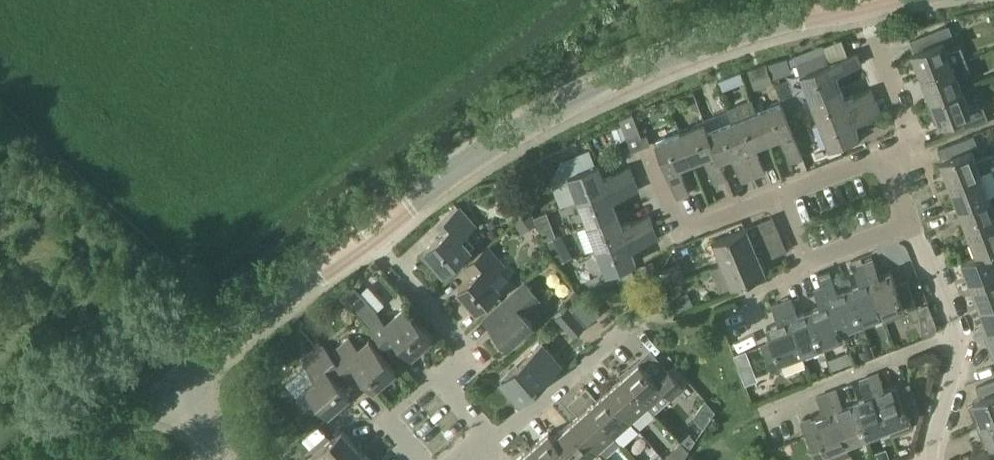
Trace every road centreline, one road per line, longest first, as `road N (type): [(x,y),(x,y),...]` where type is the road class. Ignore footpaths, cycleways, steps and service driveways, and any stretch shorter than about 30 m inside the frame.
road 1 (residential): [(857,0),(741,32),(538,118),(367,231),(220,344),(176,393)]
road 2 (residential): [(487,438),(448,392),(446,377),(466,357),(464,343),(396,266)]
road 3 (residential): [(773,406),(956,334)]
road 4 (residential): [(646,155),(678,235),(775,196)]
road 5 (residential): [(487,438),(627,332)]
road 6 (residential): [(886,154),(911,144),(871,39)]
road 7 (residential): [(929,459),(956,334)]
road 8 (residential): [(176,393),(67,459)]
road 9 (residential): [(912,222),(801,269)]
road 10 (residential): [(956,334),(912,222)]

